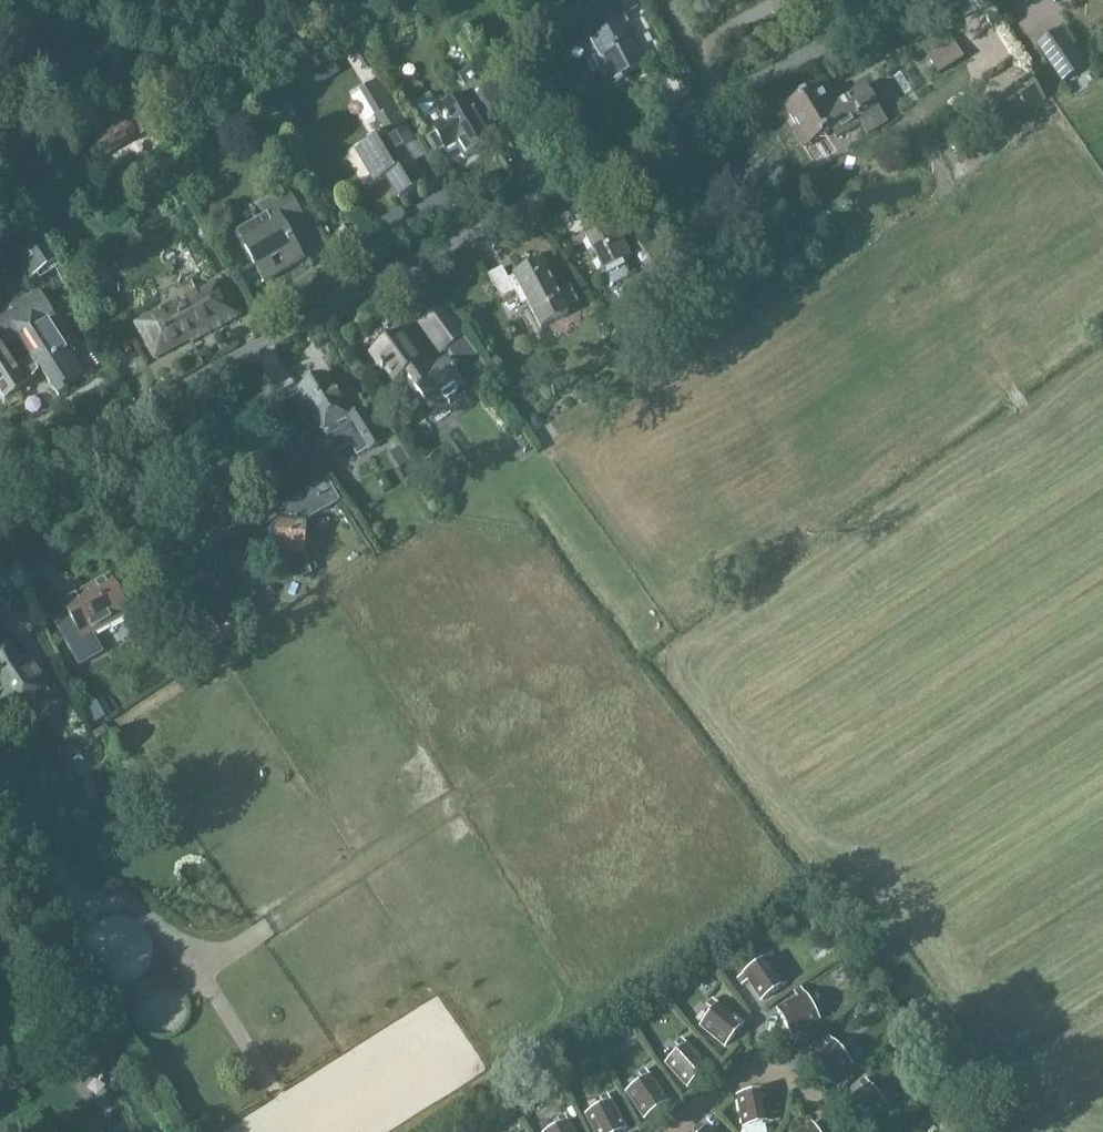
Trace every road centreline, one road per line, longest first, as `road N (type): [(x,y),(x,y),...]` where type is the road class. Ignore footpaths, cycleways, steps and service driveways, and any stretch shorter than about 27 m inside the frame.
road 1 (residential): [(0,502),(212,371),(908,0)]
road 2 (track): [(1033,422),(1009,386),(1023,337),(948,193)]
road 3 (track): [(270,927),(457,803),(467,776)]

